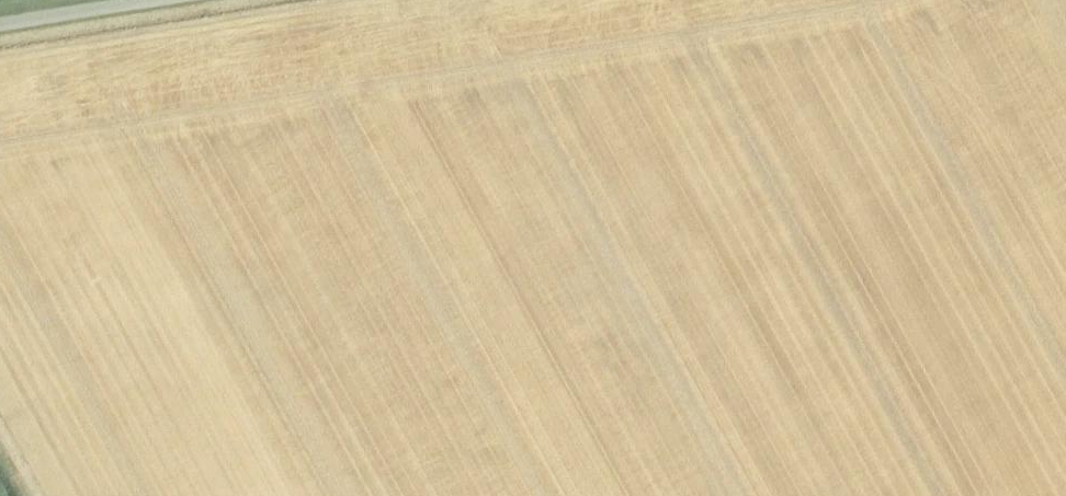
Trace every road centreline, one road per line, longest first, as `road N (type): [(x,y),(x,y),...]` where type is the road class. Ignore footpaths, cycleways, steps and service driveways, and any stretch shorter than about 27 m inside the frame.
road 1 (unclassified): [(0,28),(184,0)]

